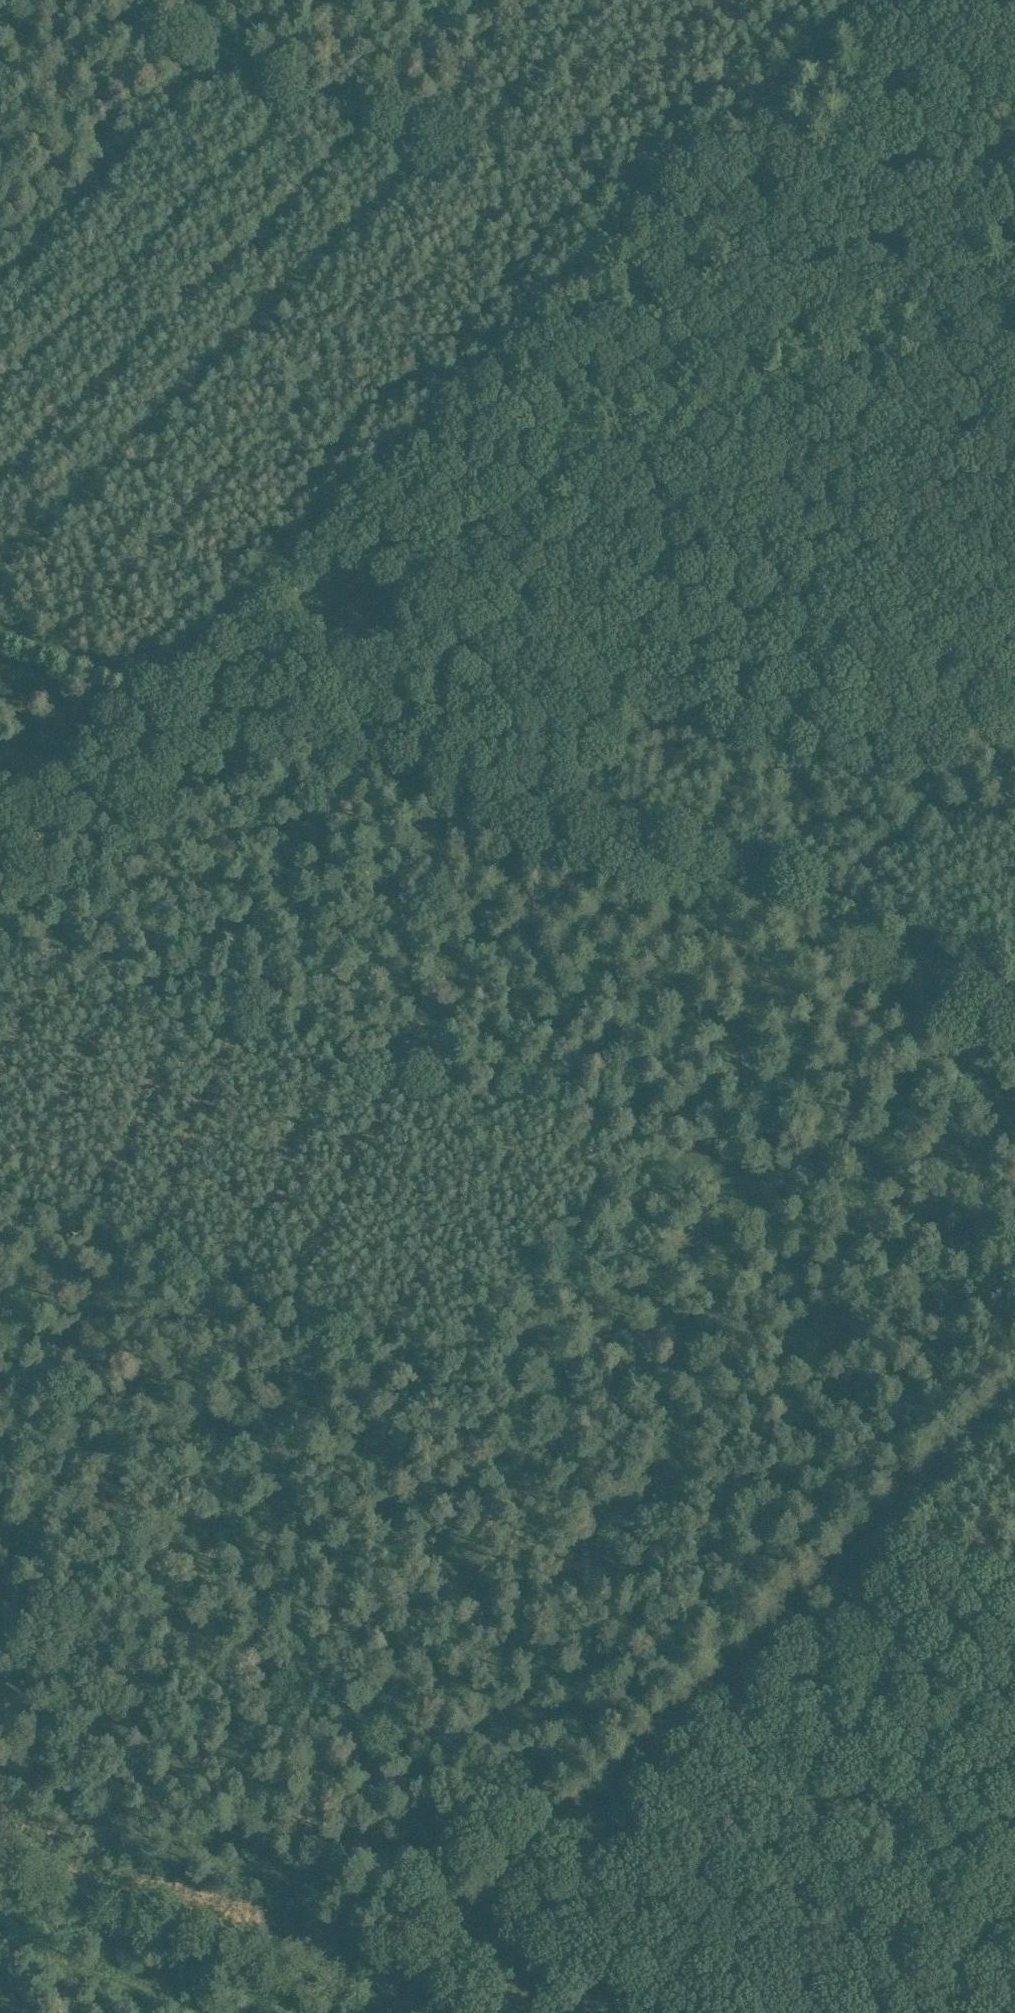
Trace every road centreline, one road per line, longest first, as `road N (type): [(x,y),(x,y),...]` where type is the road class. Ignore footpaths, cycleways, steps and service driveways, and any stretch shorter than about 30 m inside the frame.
road 1 (track): [(429,2012),(0,1855)]

